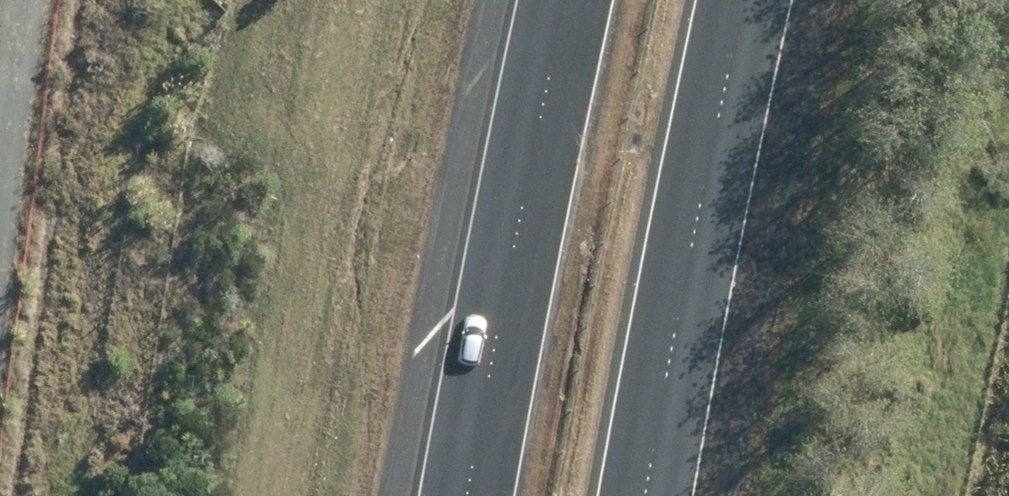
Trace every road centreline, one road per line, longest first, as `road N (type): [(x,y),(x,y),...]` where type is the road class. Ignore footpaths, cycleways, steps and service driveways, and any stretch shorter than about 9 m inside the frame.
road 1 (motorway): [(467,495),(566,0)]
road 2 (motorway): [(742,0),(645,495)]
road 3 (track): [(46,0),(0,330)]

